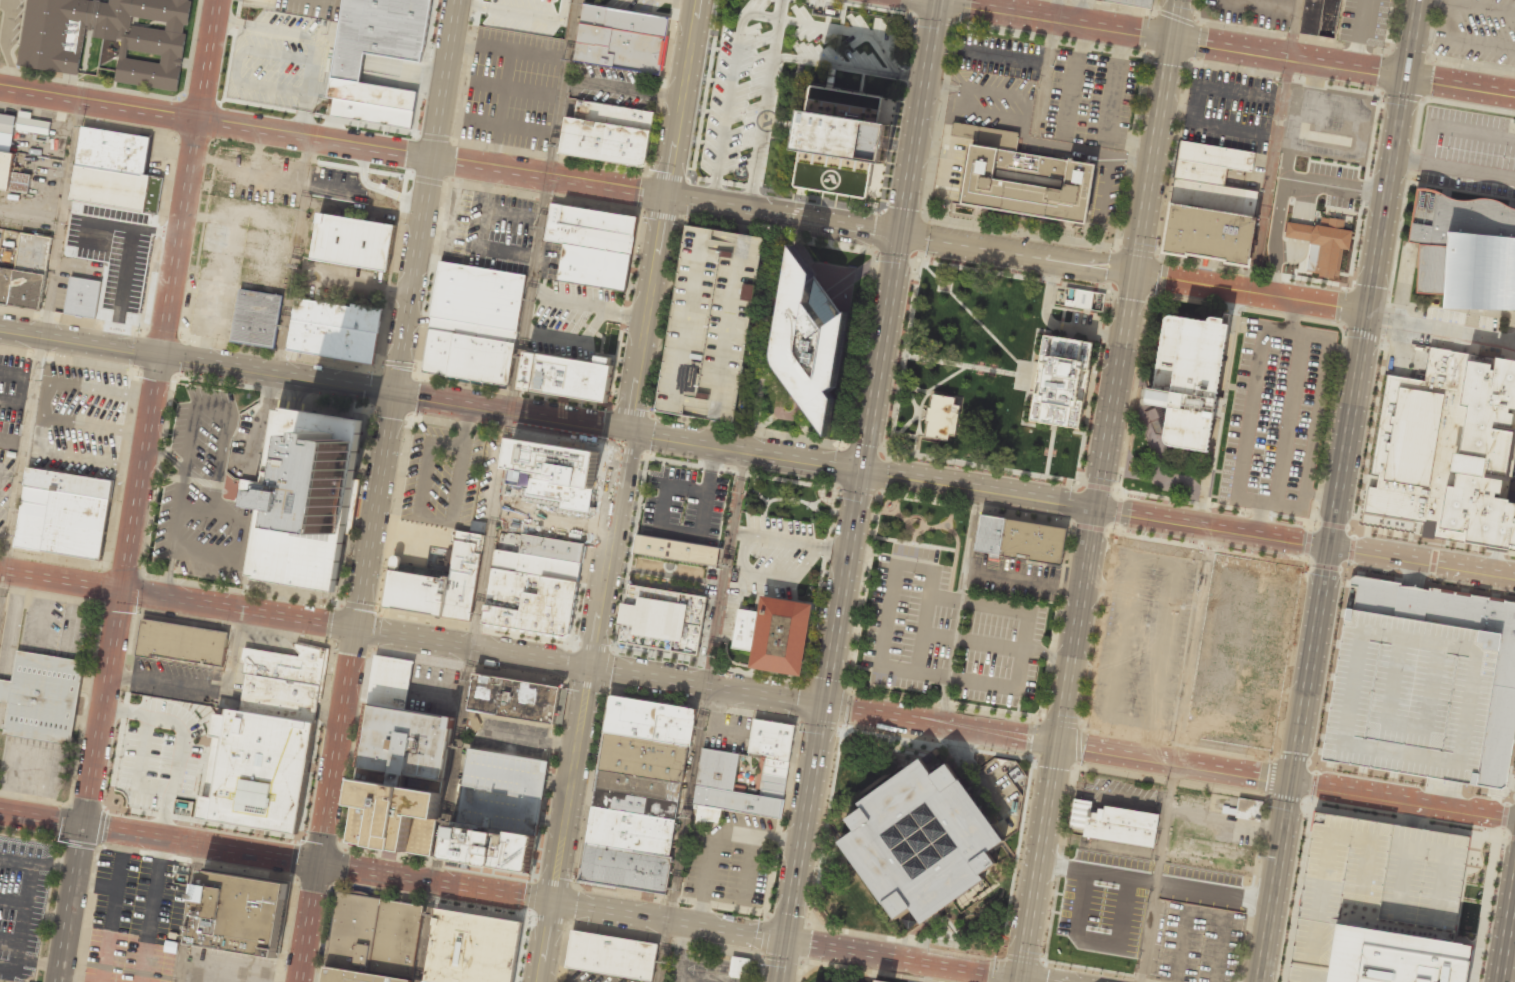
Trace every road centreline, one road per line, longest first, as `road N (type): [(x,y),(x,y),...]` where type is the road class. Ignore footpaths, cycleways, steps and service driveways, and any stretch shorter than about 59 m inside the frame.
road 1 (residential): [(698,0),(539,981)]
road 2 (residential): [(664,200),(0,92)]
road 3 (residential): [(0,570),(590,666)]
road 4 (primary): [(1099,511),(1183,0)]
road 5 (primary): [(940,0),(861,471)]
road 6 (residential): [(664,200),(1135,272)]
road 7 (primary): [(1404,77),(1333,548)]
road 8 (residential): [(934,0),(1404,77)]
road 9 (residential): [(590,666),(1059,745)]
road 10 (secondary): [(161,358),(83,826)]
road 11 (secondary): [(319,865),(395,397)]
road 12 (primary): [(861,471),(785,939)]
road 13 (residential): [(1059,745),(1514,818)]
road 14 (primary): [(1333,548),(1258,981)]
road 15 (tertiary): [(395,397),(457,0)]
road 16 (secondary): [(395,397),(0,330)]
road 17 (tertiary): [(219,0),(161,358)]
road 18 (secondary): [(861,471),(1099,511)]
road 19 (residential): [(319,865),(83,826)]
road 20 (secondary): [(625,434),(861,471)]
road 21 (primary): [(1059,745),(1099,511)]
road 22 (residential): [(1019,978),(785,939)]
road 23 (residential): [(553,902),(319,865)]
road 24 (secondary): [(1099,511),(1333,548)]
road 25 (primary): [(1019,978),(1059,745)]
road 26 (residential): [(1135,272),(1368,311)]
road 27 (residential): [(785,939),(553,902)]
road 28 (secondary): [(625,434),(395,397)]
road 29 (secondary): [(1333,548),(1514,580)]
road 30 (secondary): [(83,826),(56,981)]

